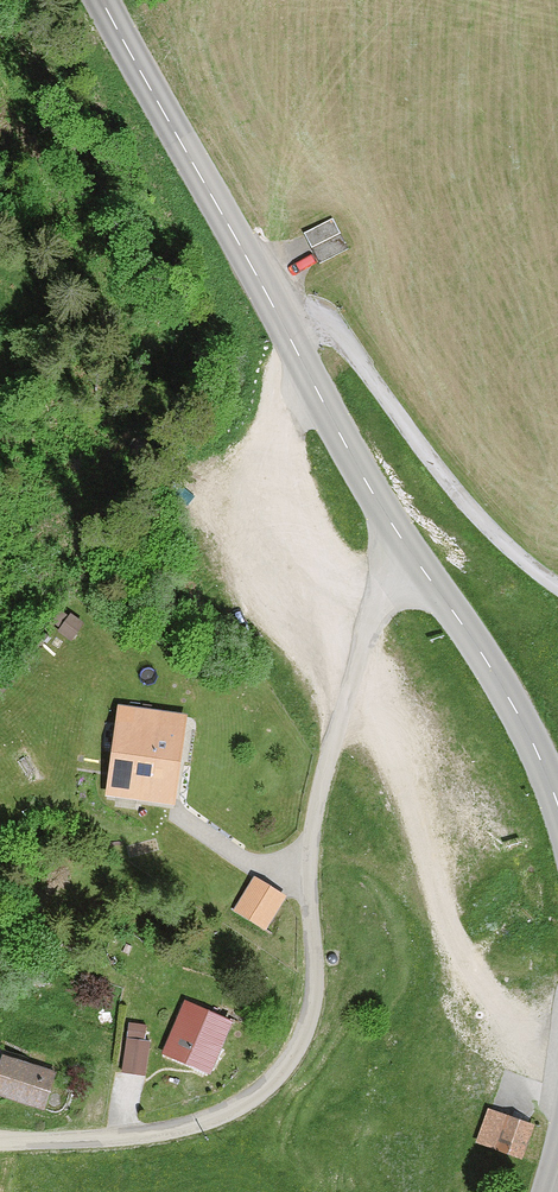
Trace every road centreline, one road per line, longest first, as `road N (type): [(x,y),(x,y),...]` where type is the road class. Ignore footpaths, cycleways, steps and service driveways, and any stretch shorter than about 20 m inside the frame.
road 1 (residential): [(404,546),(321,779),(309,881),(314,996),(286,1071),(223,1115),(168,1131),(0,1142)]
road 2 (residential): [(280,315),(335,323),(443,480),(557,592)]
road 3 (secondary): [(280,315),(104,0)]
road 4 (secondary): [(557,805),(480,648),(404,546)]
road 5 (secondary): [(404,546),(280,315)]

